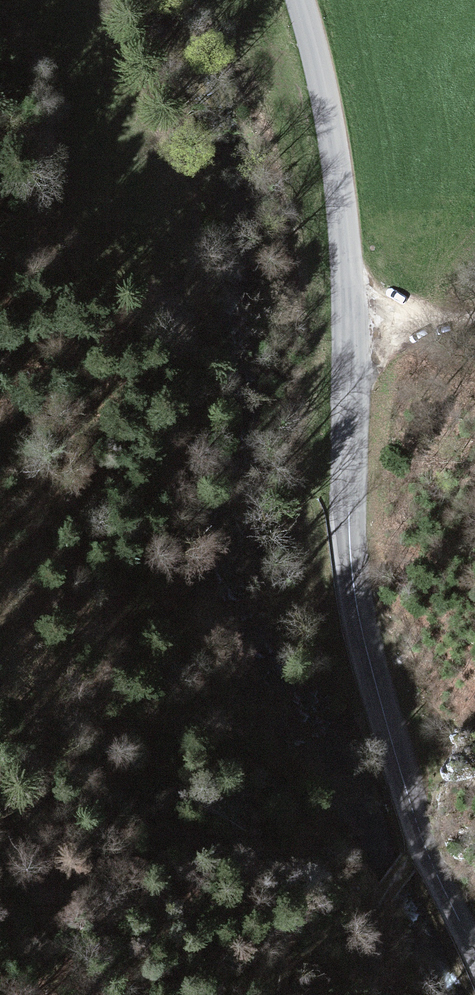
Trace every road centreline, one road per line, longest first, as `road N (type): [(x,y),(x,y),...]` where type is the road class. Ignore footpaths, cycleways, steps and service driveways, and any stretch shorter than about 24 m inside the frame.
road 1 (tertiary): [(301,0),(344,221),(350,555),(363,635),(420,838),(474,950)]
road 2 (track): [(381,994),(376,904),(420,838)]
road 3 (track): [(350,322),(474,316)]

